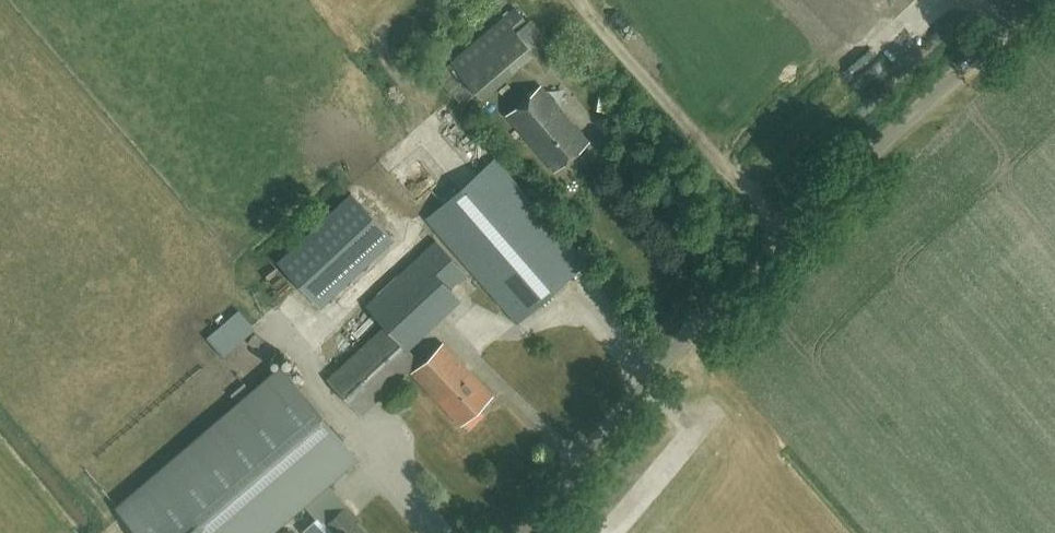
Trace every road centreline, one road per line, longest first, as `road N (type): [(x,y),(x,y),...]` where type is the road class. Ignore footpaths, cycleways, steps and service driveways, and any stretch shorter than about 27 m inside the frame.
road 1 (unclassified): [(521,532),(812,218),(1046,0)]

